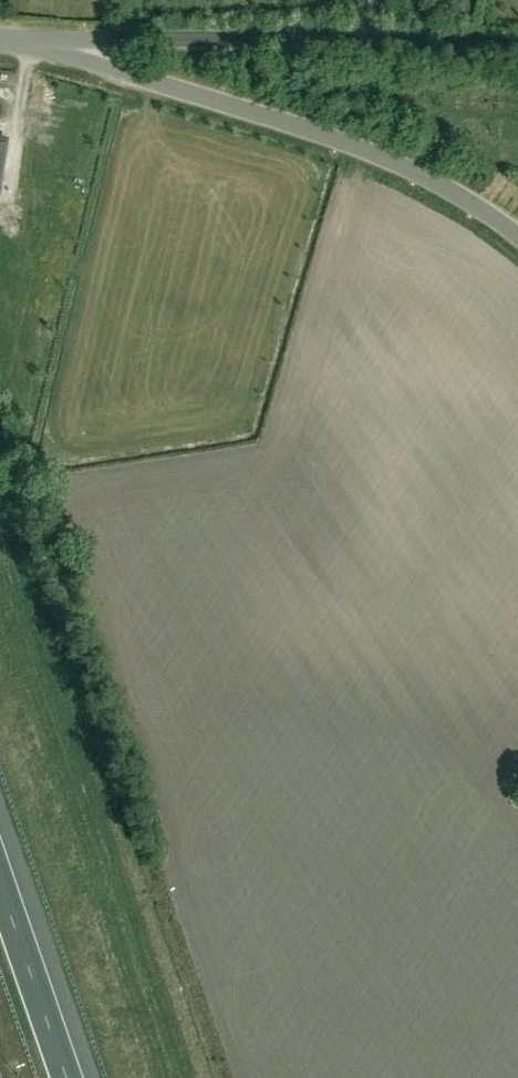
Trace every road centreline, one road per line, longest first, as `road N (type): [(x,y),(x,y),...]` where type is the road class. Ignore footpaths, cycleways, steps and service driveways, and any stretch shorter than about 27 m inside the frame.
road 1 (unclassified): [(517,238),(423,175),(45,41)]
road 2 (unclassified): [(517,51),(45,41)]
road 3 (motorway): [(71,1077),(0,870)]

